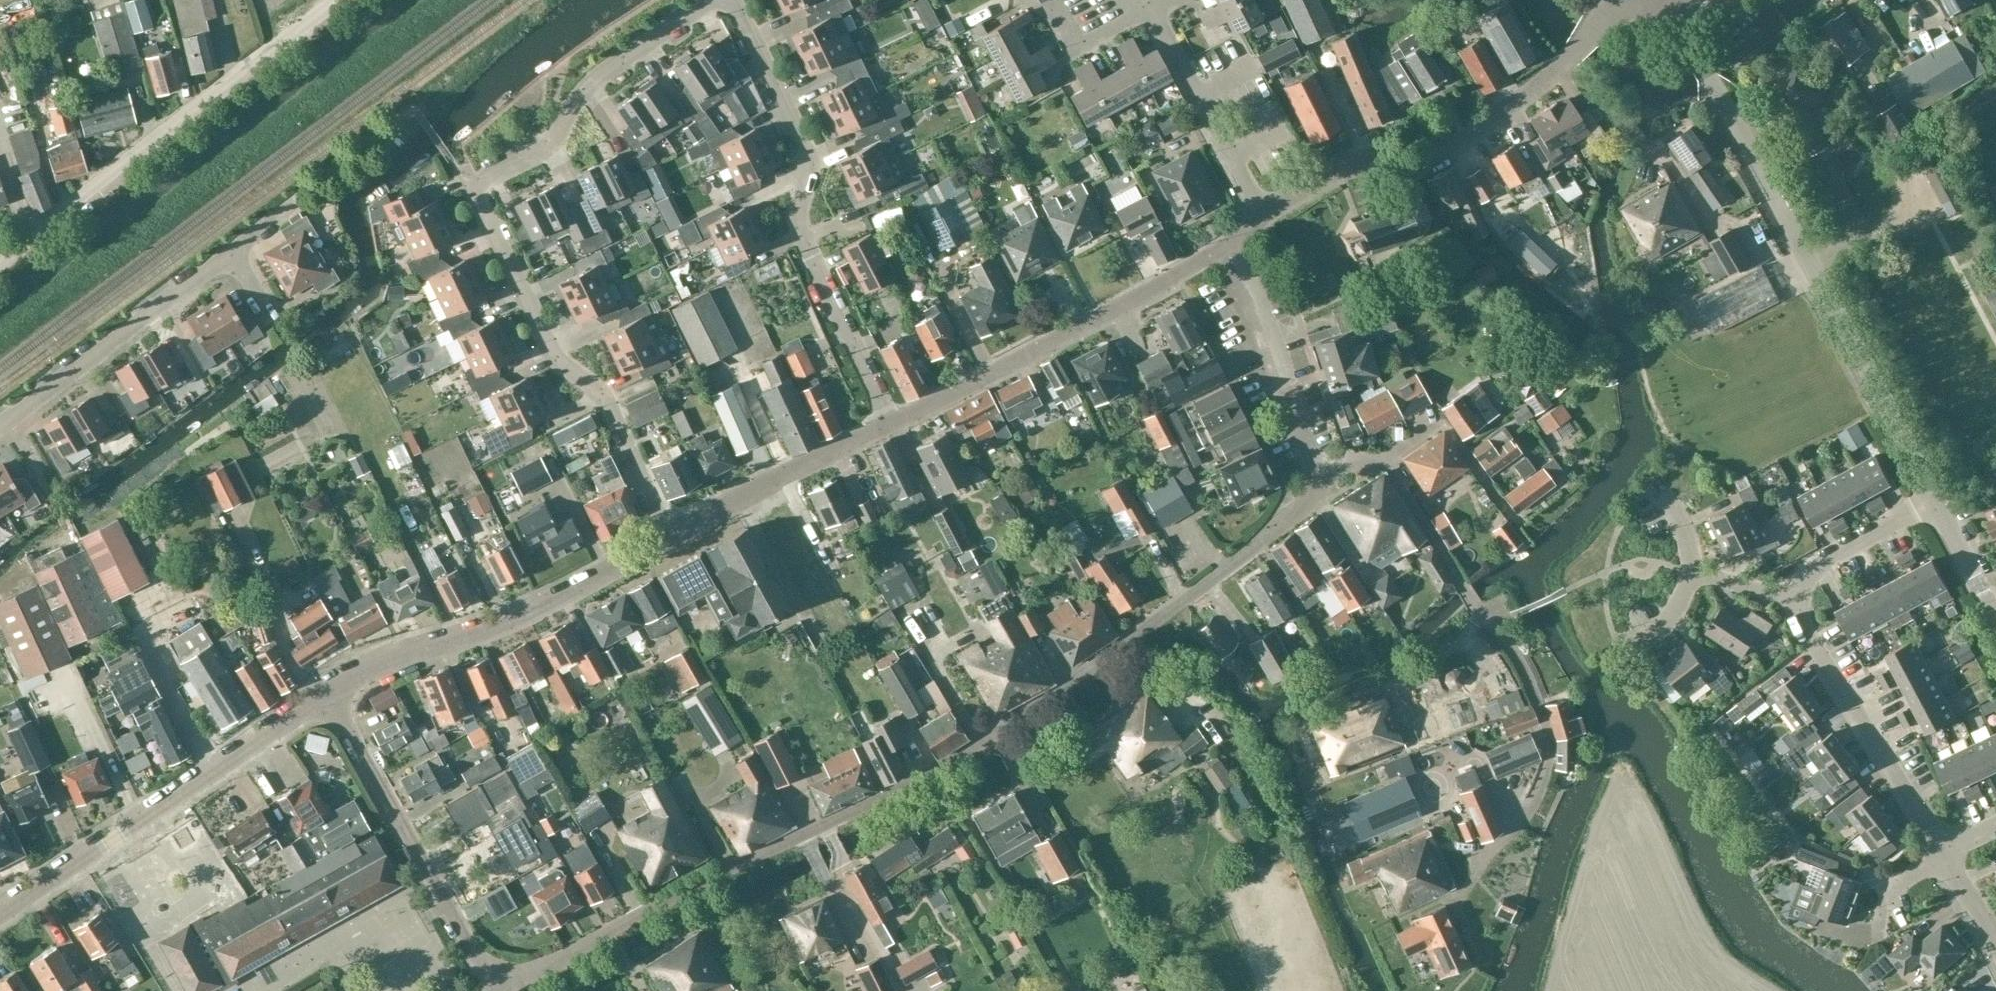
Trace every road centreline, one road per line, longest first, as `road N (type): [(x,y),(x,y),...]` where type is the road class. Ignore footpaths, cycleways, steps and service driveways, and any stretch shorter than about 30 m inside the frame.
road 1 (residential): [(505,990),(649,907),(942,766),(1082,677),(1312,504),(1324,485)]
road 2 (residential): [(667,539),(603,394),(555,358),(471,185),(545,150),(586,83),(718,0)]
road 3 (residential): [(1933,499),(1697,44),(1683,0)]
road 4 (residential): [(897,421),(809,244),(810,149),(736,0)]
road 5 (residential): [(0,911),(331,687)]
road 6 (residential): [(897,421),(1226,246)]
road 7 (residential): [(0,257),(295,31)]
road 8 (residential): [(331,687),(407,649),(468,636),(667,539)]
road 9 (residential): [(1255,219),(1345,167),(1431,155),(1527,99),(1570,59)]
road 10 (residential): [(502,990),(331,687)]
road 11 (residential): [(0,431),(269,220)]
road 12 (residential): [(1491,626),(1524,667),(1549,738),(1530,810),(1475,875)]
road 13 (residential): [(1943,841),(1796,622),(1798,601)]
road 14 (residential): [(1255,219),(1156,10),(1115,29)]
road 15 (residential): [(667,539),(897,421)]
road 16 (residential): [(1324,485),(1226,246)]
road 17 (residential): [(1491,626),(1385,459)]
road 18 (residential): [(1385,459),(1441,418),(1500,507)]
road 19 (residential): [(1798,601),(1815,570),(1933,499)]
road 20 (residential): [(1995,616),(1933,499)]

